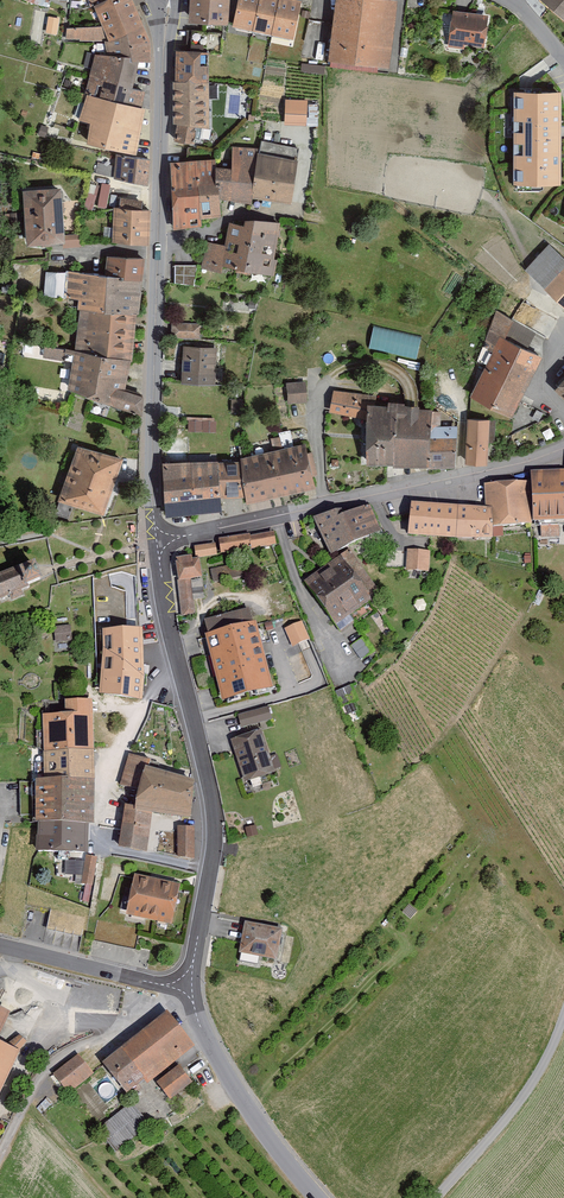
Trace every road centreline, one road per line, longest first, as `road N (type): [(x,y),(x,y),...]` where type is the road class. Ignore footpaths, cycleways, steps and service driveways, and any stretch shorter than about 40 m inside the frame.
road 1 (tertiary): [(169,0),(151,456),(156,541)]
road 2 (residential): [(156,541),(563,448)]
road 3 (residential): [(181,681),(130,721),(106,776),(101,836),(109,850),(209,870)]
road 4 (tertiary): [(190,986),(237,1095),(314,1197)]
road 5 (track): [(0,1149),(37,1078),(154,1004),(167,986)]
road 6 (residential): [(563,1029),(535,1090),(440,1197)]
road 7 (residential): [(0,946),(190,986)]
road 8 (tertiary): [(181,681),(215,820),(209,870)]
road 9 (tertiary): [(156,541),(181,681)]

